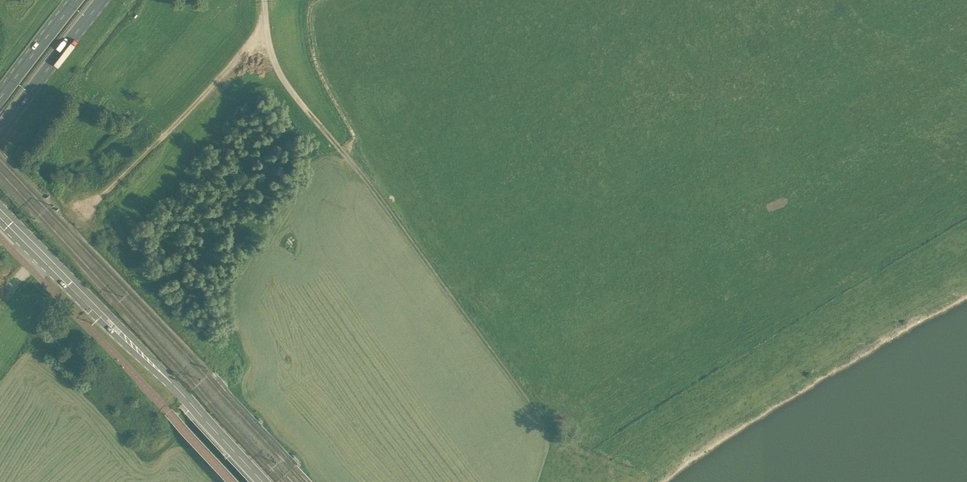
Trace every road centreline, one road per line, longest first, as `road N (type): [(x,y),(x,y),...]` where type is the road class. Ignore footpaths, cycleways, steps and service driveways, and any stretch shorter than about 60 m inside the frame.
road 1 (primary): [(263,481),(0,214)]
road 2 (track): [(265,10),(231,71),(82,216)]
road 3 (unclassified): [(340,148),(277,69),(264,0)]
road 4 (trunk): [(0,128),(105,0)]
road 5 (trunk): [(75,0),(0,97)]

